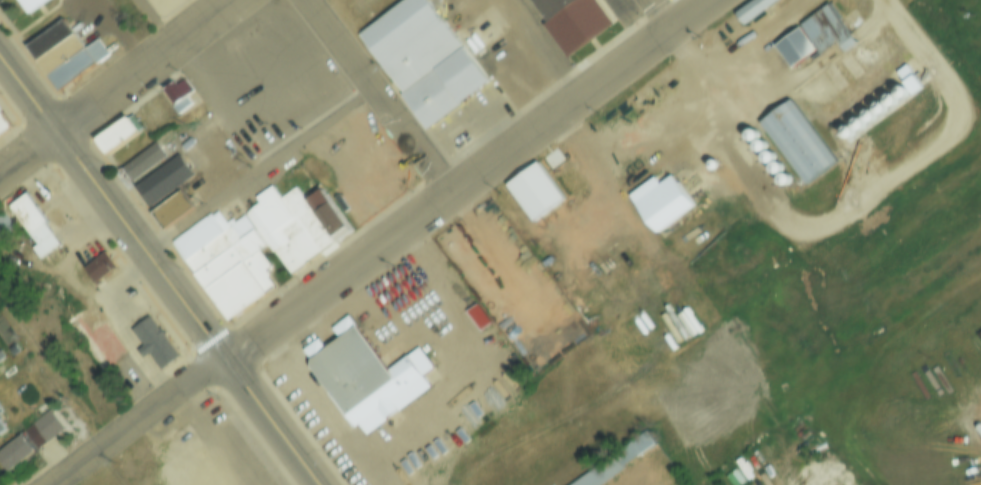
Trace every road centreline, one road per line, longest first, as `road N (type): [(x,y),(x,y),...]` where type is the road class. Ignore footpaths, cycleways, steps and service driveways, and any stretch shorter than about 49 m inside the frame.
road 1 (residential): [(718,0),(228,360)]
road 2 (primary): [(0,56),(325,484)]
road 3 (residential): [(455,195),(306,0)]
road 4 (residential): [(239,0),(60,133)]
road 5 (residential): [(228,360),(55,484)]

